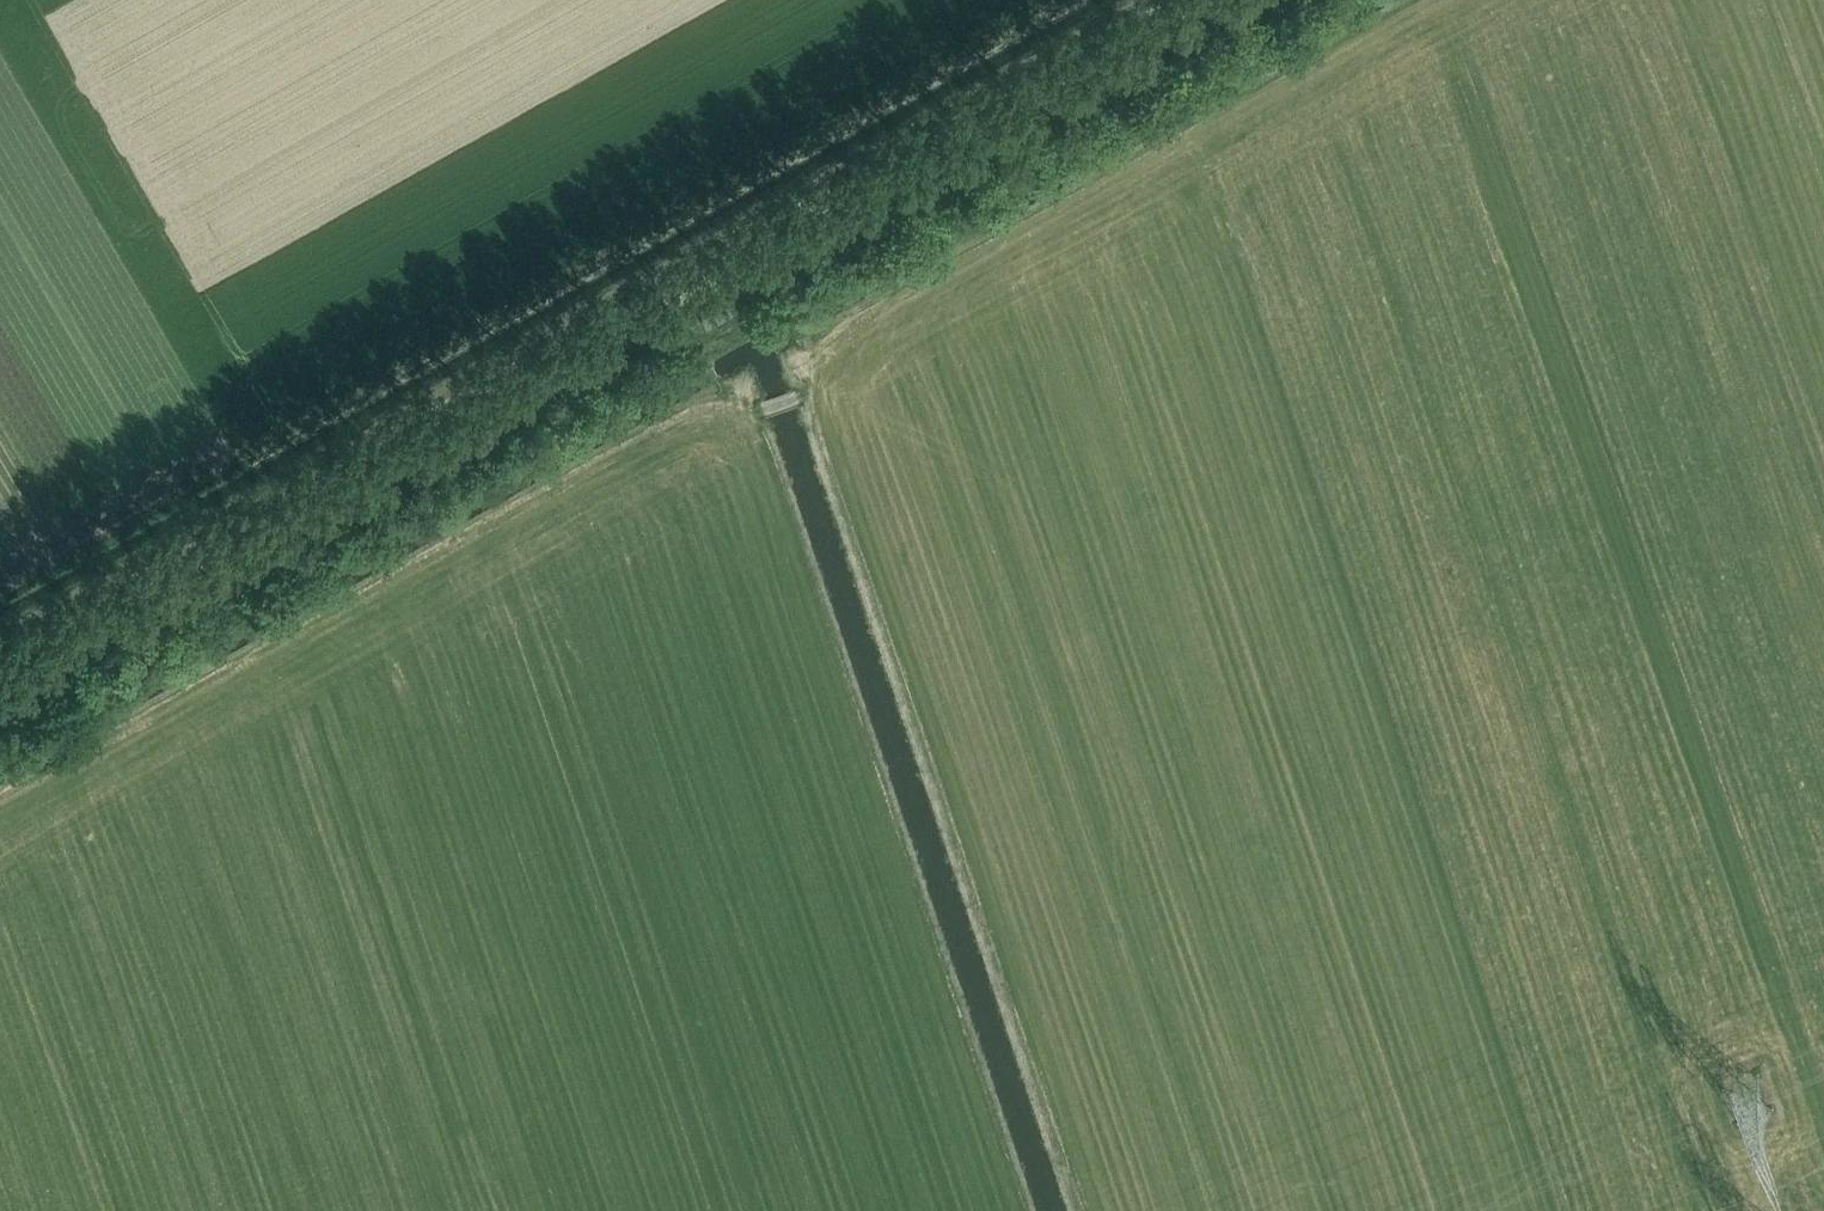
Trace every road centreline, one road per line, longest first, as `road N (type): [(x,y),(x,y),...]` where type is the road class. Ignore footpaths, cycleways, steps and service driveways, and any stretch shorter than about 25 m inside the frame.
road 1 (unclassified): [(0,662),(1191,0)]

